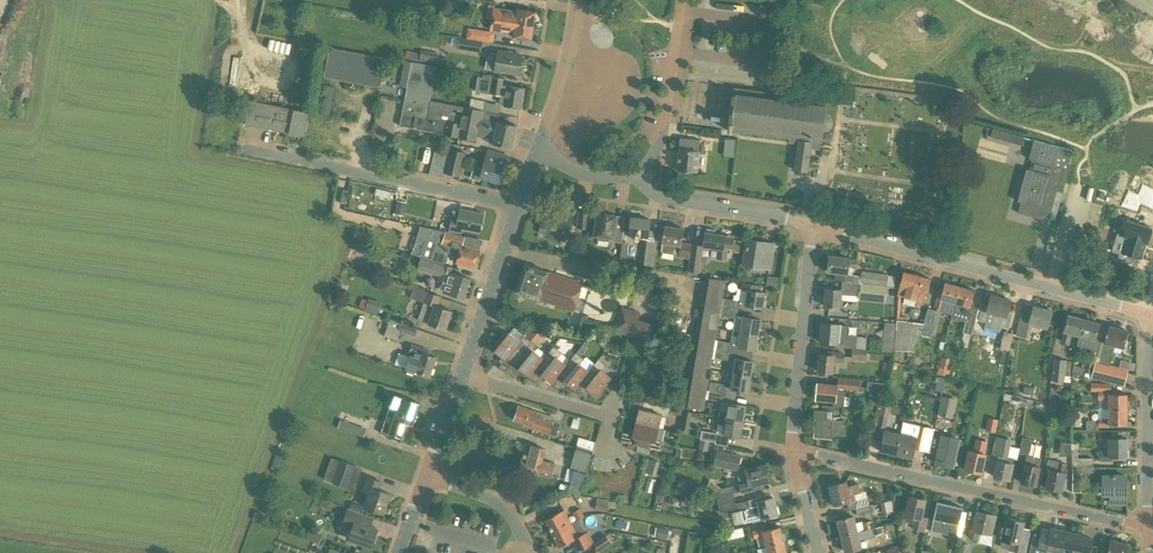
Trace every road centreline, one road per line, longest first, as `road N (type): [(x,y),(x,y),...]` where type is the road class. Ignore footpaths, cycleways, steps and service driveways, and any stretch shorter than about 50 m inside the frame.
road 1 (residential): [(1146,525),(792,449)]
road 2 (unclassified): [(1147,312),(811,225)]
road 3 (residential): [(518,204),(243,150)]
road 4 (unclassified): [(792,449),(811,225)]
road 5 (residential): [(609,456),(607,417),(462,375)]
road 6 (residential): [(640,178),(664,130),(682,0)]
road 7 (unclassified): [(811,225),(659,197),(640,178)]
road 8 (tertiary): [(462,375),(518,204)]
road 9 (tertiary): [(537,149),(561,81),(577,0)]
road 10 (residential): [(1146,464),(1147,312)]
road 11 (unclassified): [(532,552),(496,501),(428,476)]

